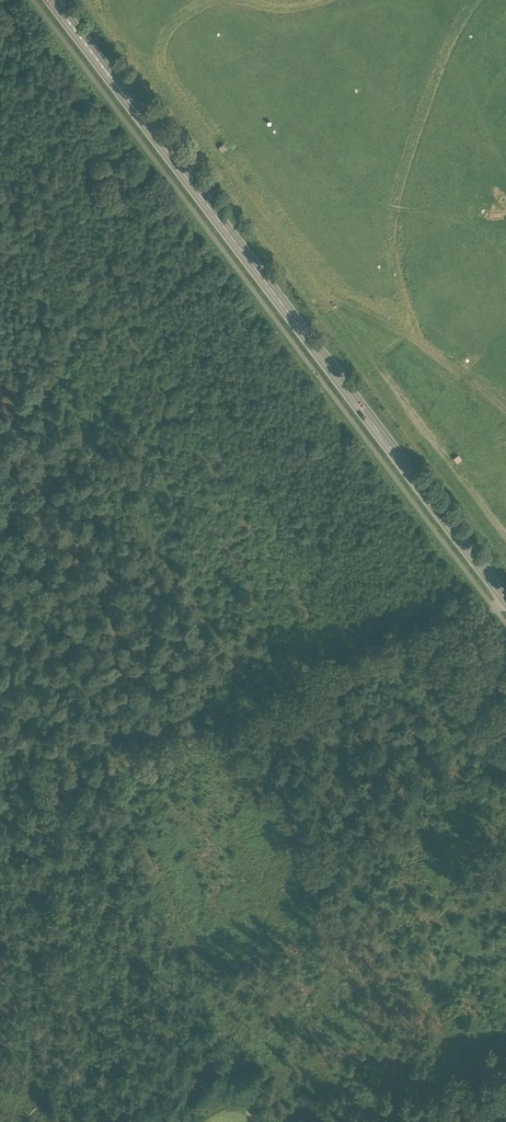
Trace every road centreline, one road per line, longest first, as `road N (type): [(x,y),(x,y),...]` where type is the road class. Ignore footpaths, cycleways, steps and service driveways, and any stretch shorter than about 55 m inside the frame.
road 1 (secondary): [(505,590),(56,0)]
road 2 (track): [(0,821),(505,606)]
road 3 (track): [(505,537),(334,297),(422,342),(505,406)]

